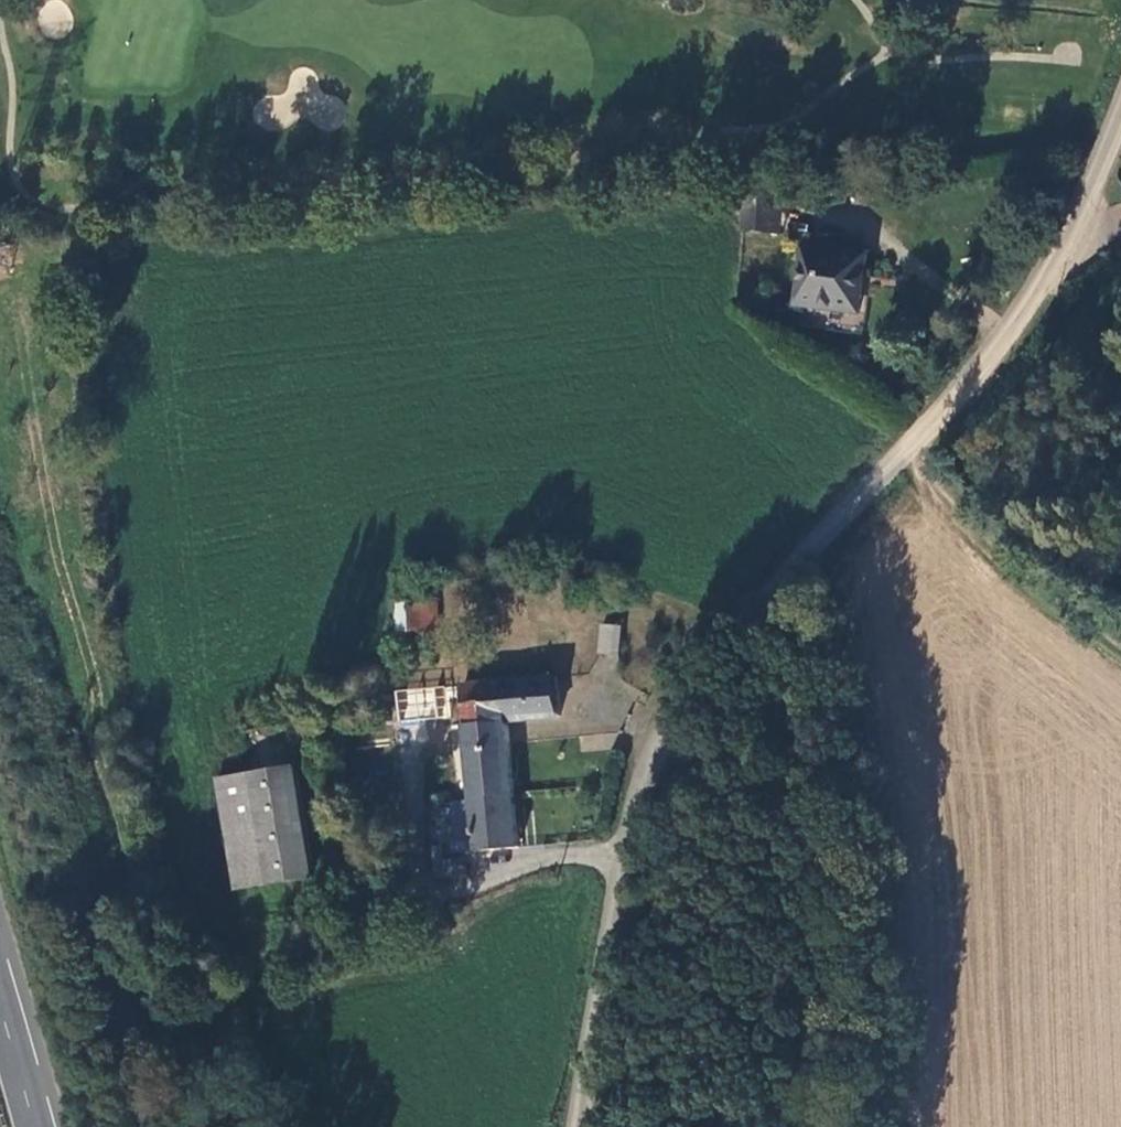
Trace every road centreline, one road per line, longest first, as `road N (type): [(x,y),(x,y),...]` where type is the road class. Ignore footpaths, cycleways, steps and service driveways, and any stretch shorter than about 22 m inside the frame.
road 1 (tertiary): [(579,1126),(636,792),(659,728),(747,611),(860,503),(970,379),(1069,229),(1120,128)]
road 2 (trunk): [(34,1126),(0,1008)]

